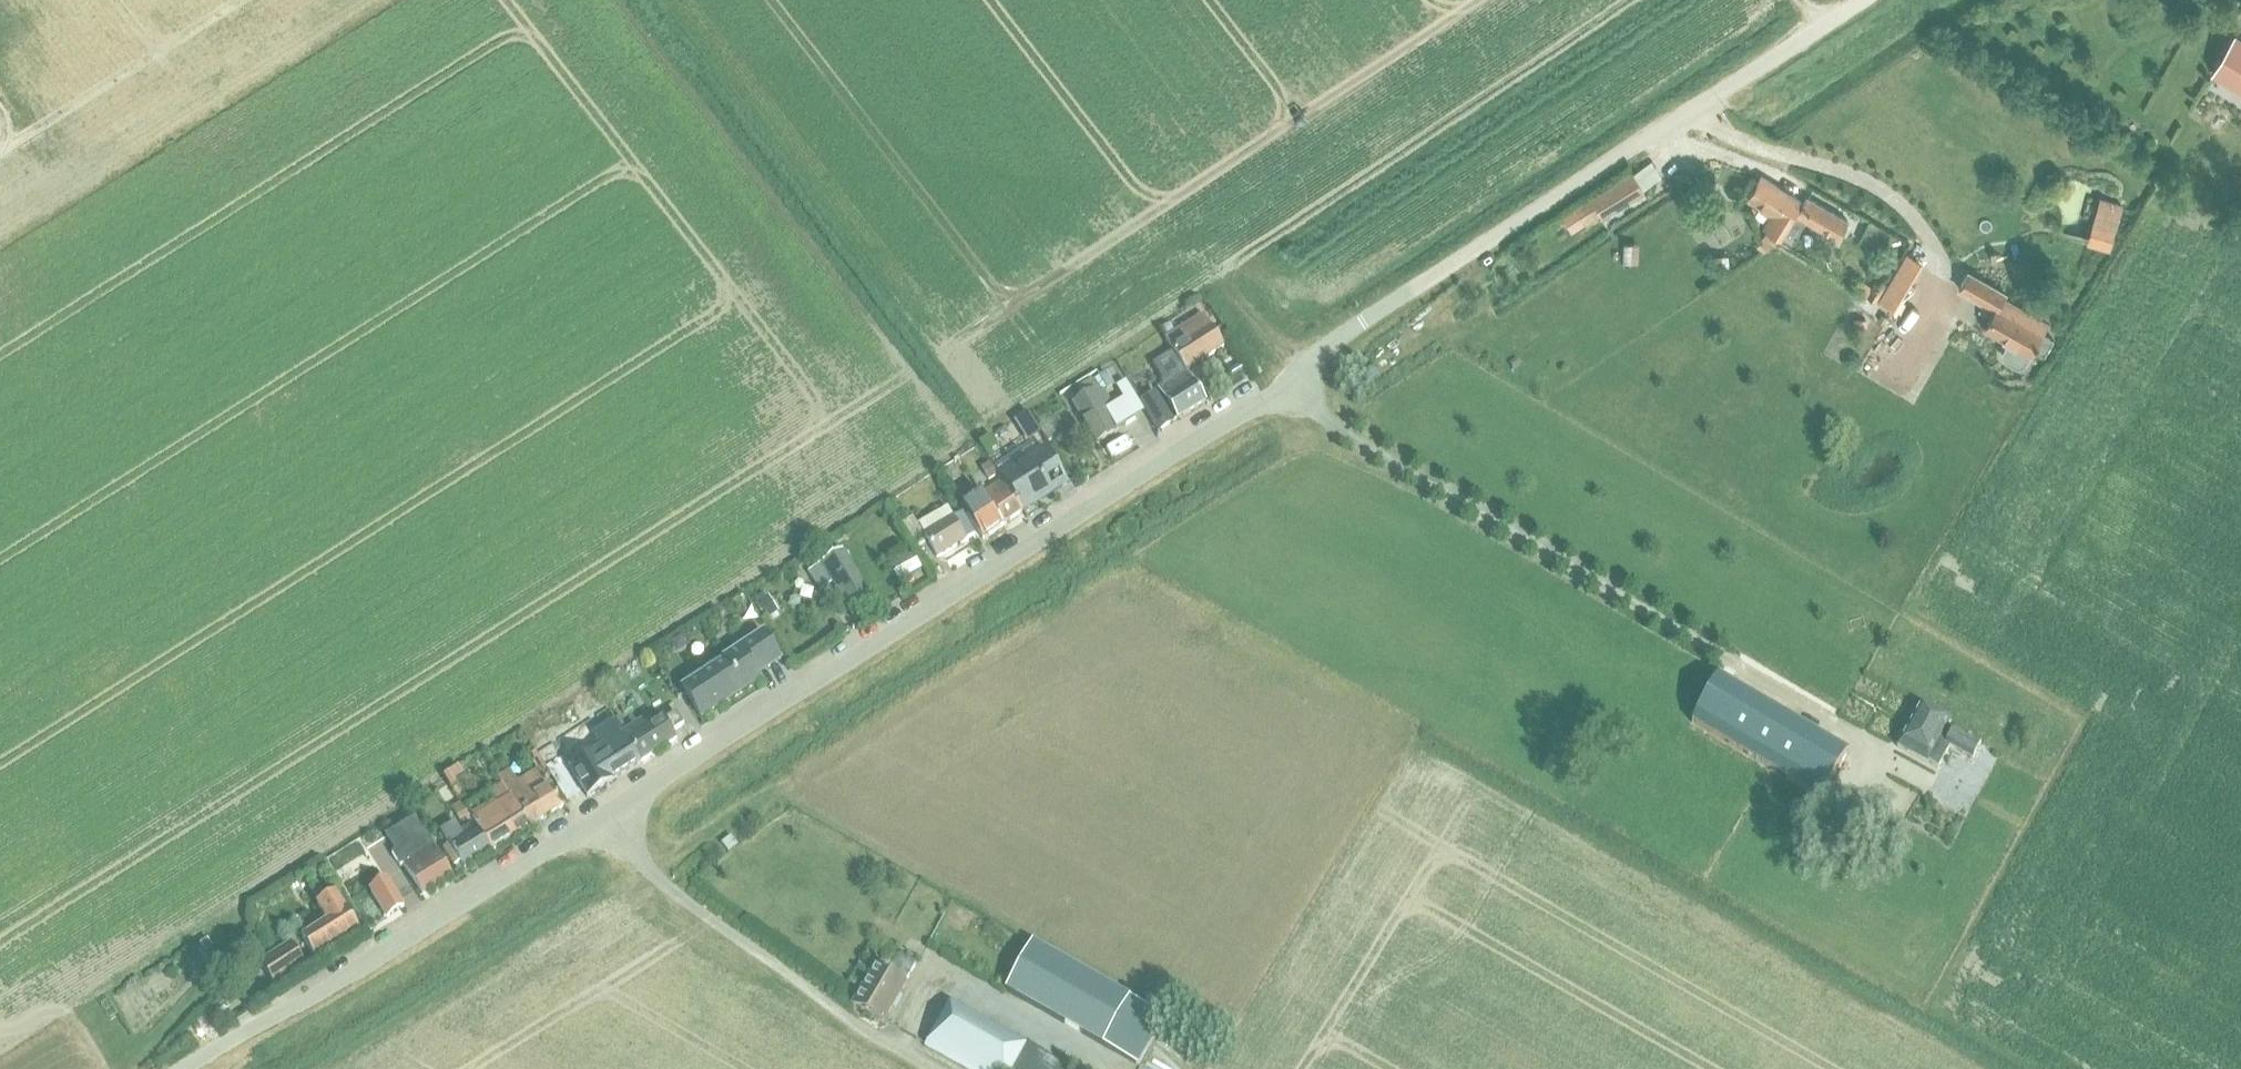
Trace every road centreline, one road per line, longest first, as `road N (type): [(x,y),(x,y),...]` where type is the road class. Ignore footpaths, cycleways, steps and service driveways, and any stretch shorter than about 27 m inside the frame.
road 1 (tertiary): [(181,1068),(612,810),(1290,384),(1363,319),(1858,0)]
road 2 (track): [(1373,405),(1354,394),(1356,371),(1451,293),(1478,245)]

